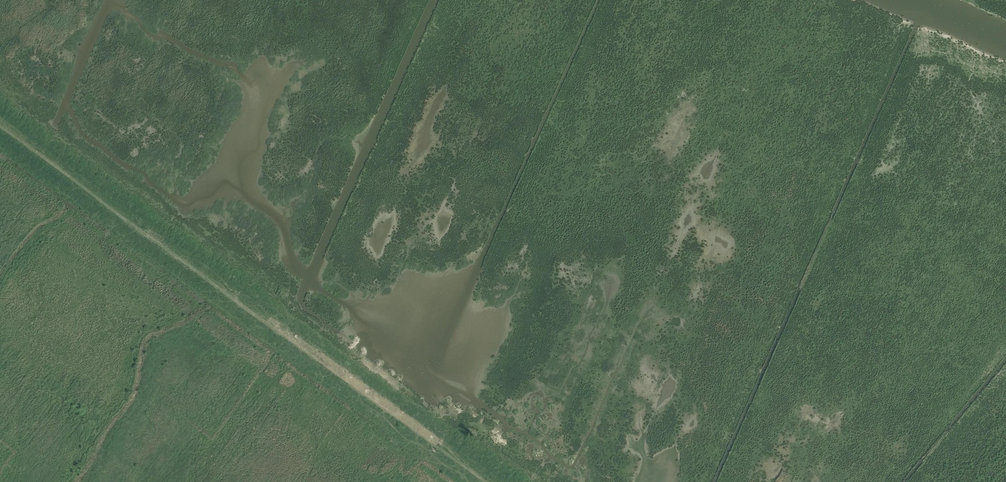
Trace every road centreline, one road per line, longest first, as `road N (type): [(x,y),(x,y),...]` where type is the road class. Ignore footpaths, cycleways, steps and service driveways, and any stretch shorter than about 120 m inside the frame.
road 1 (track): [(0,125),(487,481)]

